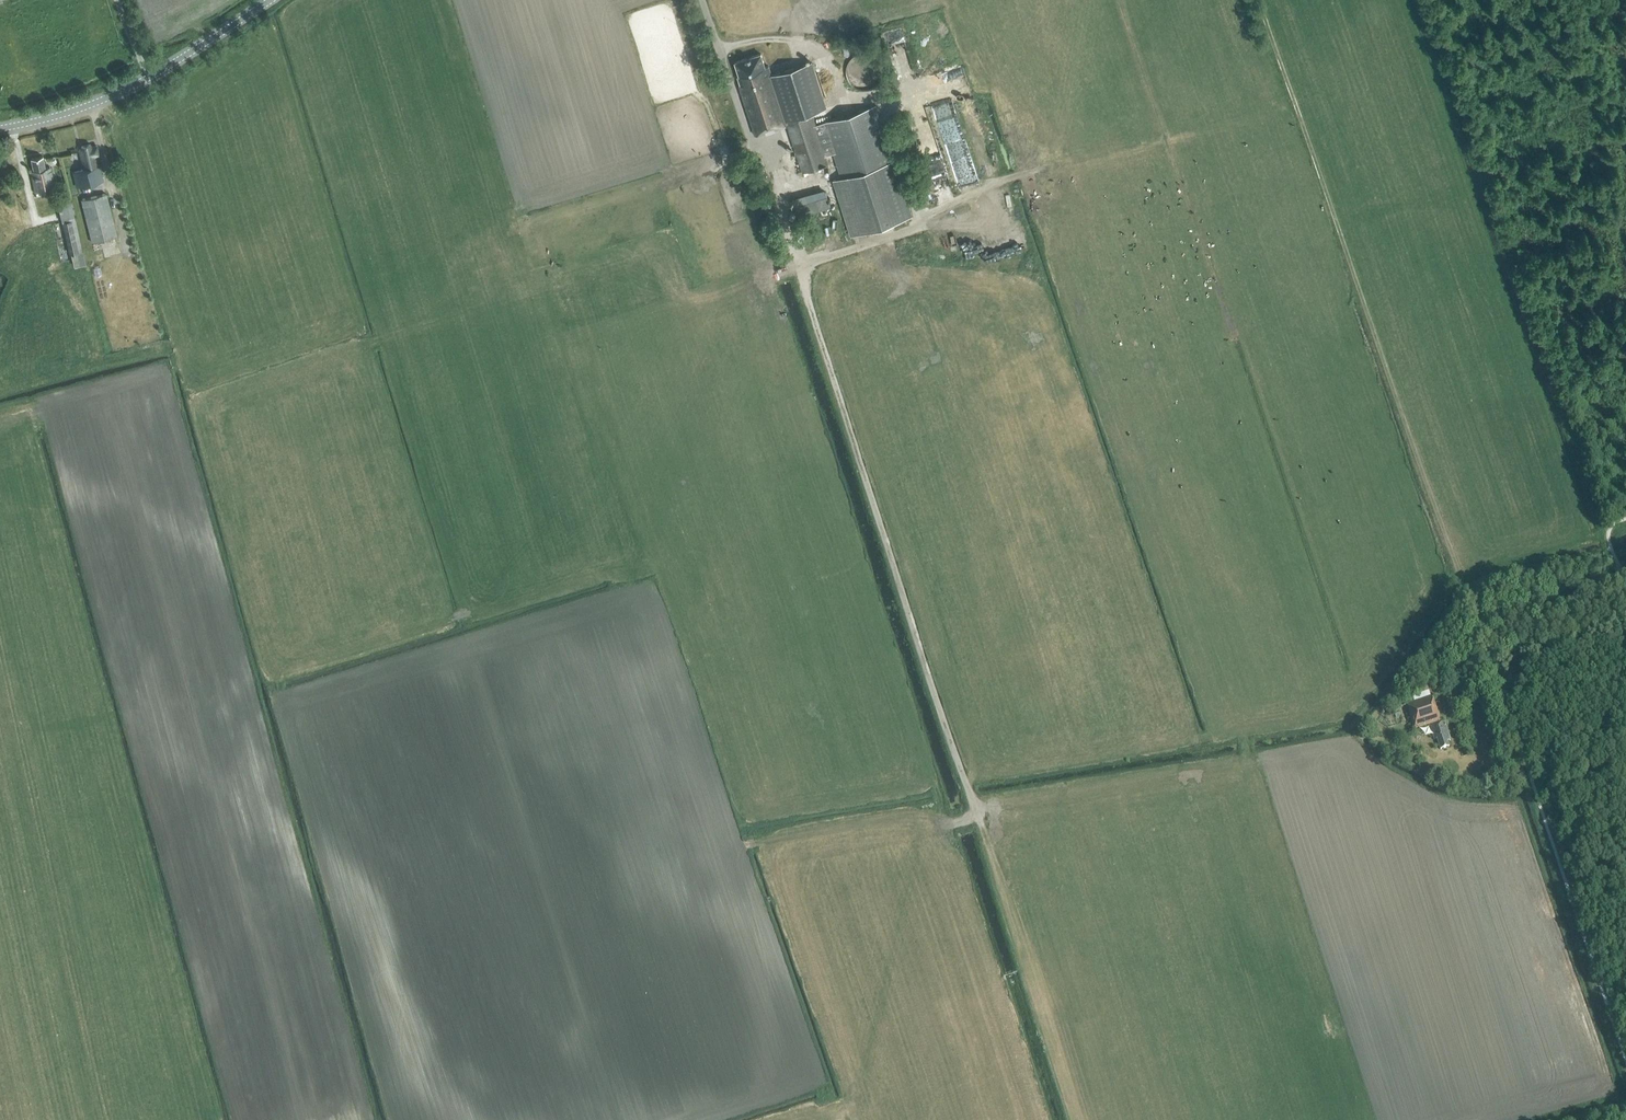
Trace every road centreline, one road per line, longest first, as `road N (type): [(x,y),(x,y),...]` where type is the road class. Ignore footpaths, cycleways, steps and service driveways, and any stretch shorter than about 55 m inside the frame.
road 1 (tertiary): [(0,129),(96,105),(270,0)]

